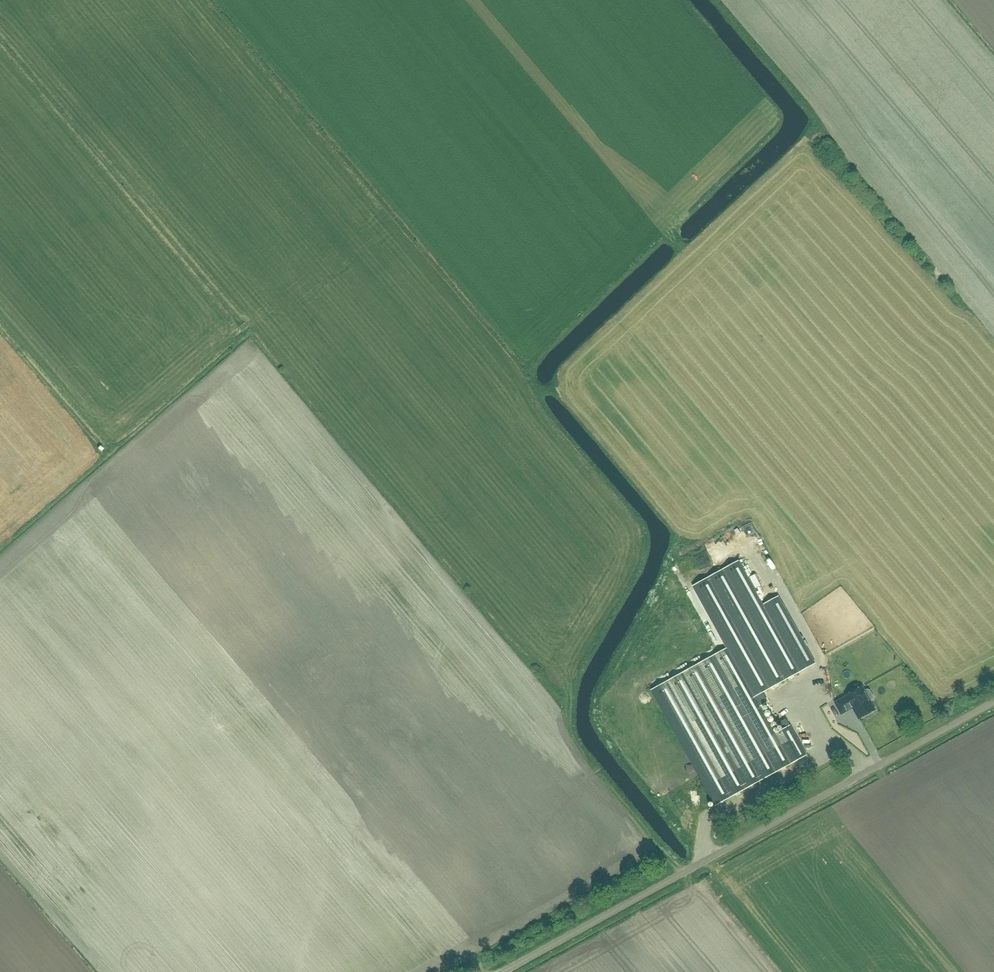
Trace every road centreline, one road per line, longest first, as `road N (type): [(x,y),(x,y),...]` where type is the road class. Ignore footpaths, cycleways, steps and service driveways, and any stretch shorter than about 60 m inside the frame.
road 1 (unclassified): [(502,971),(993,702)]

